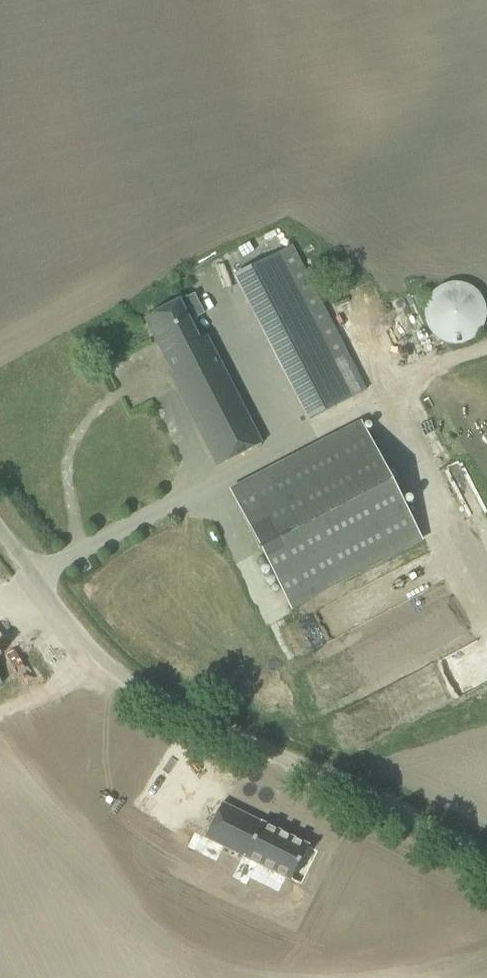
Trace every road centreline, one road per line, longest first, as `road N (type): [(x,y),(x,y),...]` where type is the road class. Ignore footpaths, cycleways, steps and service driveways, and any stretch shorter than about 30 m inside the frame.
road 1 (unclassified): [(486,860),(131,687),(100,665),(0,527)]

